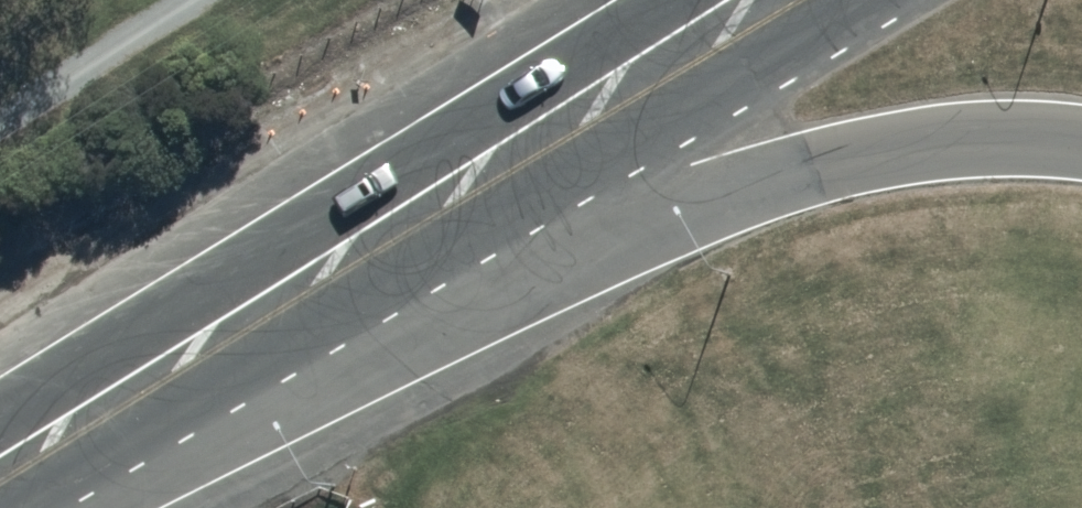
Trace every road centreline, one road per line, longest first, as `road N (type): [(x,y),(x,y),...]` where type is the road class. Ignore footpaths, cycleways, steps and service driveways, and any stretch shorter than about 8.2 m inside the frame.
road 1 (secondary): [(1081,146),(1026,137),(904,148),(626,229),(68,507)]
road 2 (secondary): [(859,0),(56,507)]
road 3 (secondary): [(0,402),(656,0)]

